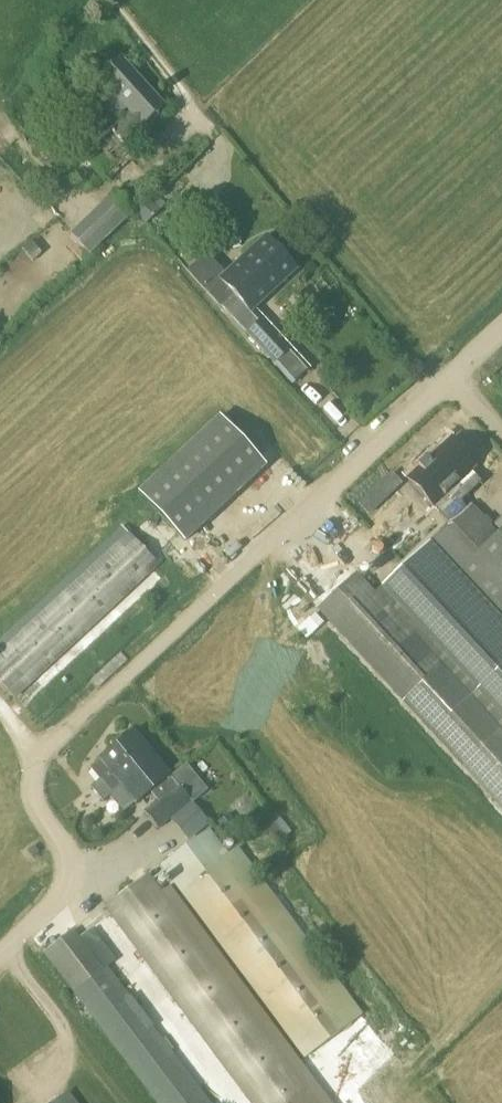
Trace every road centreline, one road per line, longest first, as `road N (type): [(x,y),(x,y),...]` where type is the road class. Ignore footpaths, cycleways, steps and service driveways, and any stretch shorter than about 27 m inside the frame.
road 1 (unclassified): [(0,975),(66,903),(71,873),(65,843),(36,796),(41,754),(501,327)]
road 2 (residential): [(103,0),(211,135)]

